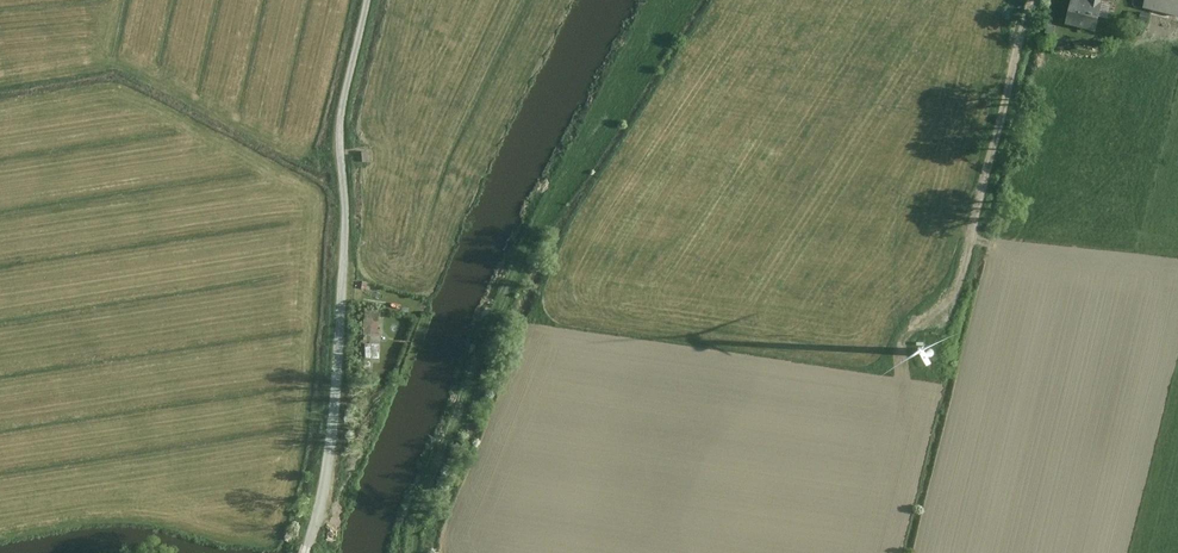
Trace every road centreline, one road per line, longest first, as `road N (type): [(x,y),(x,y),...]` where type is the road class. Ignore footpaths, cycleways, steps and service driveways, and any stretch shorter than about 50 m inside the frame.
road 1 (unclassified): [(367,0),(343,95),(335,420),(309,544)]
road 2 (track): [(1030,0),(956,294),(938,317)]

